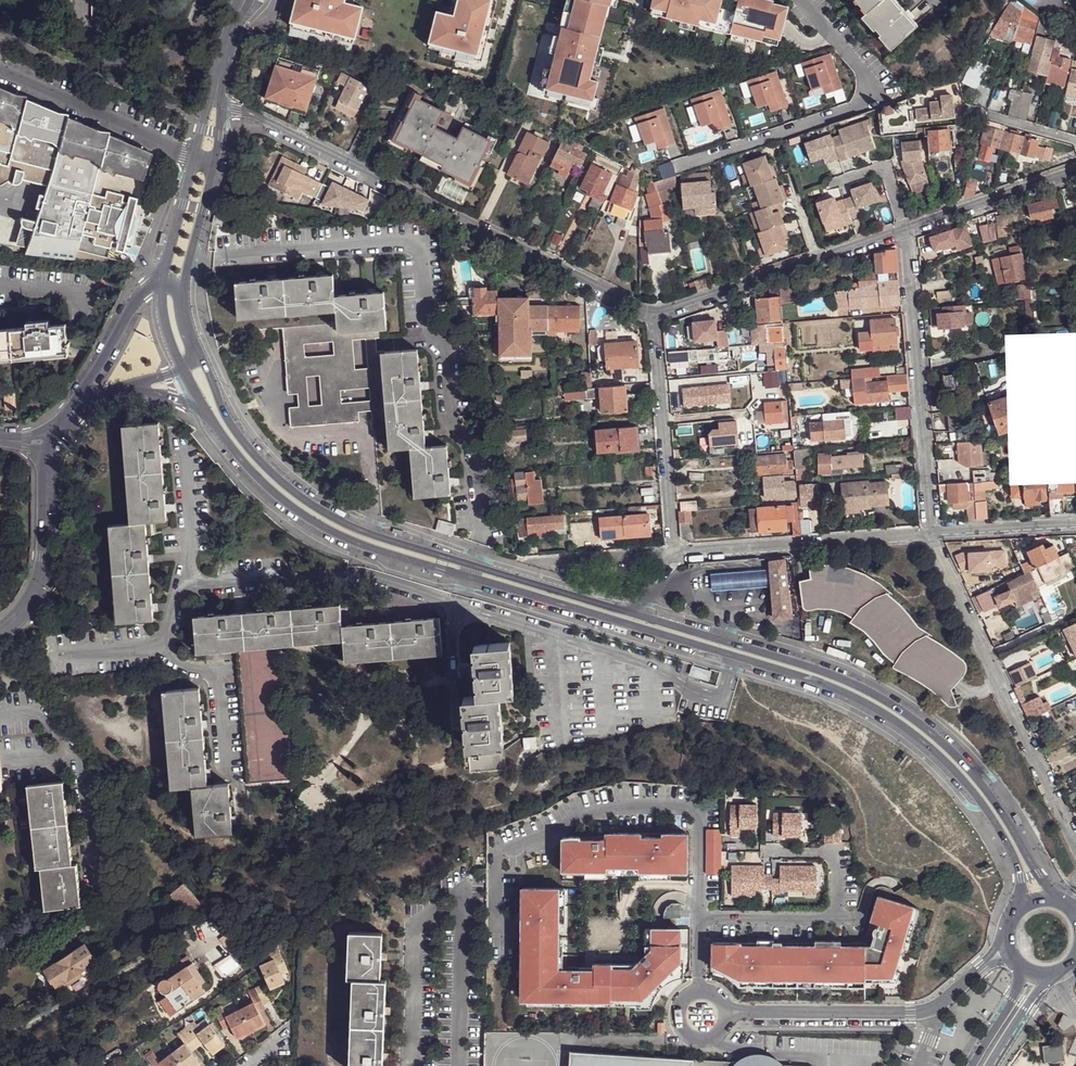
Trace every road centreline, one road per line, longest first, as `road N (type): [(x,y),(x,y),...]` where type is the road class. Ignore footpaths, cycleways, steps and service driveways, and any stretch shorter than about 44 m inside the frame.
road 1 (tertiary): [(192,383),(241,462),(328,533),(803,678),(902,728),(984,811),(1015,872),(1020,905)]
road 2 (tertiary): [(1053,898),(997,802),(908,714),(808,666),(628,610)]
road 3 (tertiary): [(628,610),(375,535),(315,510),(252,453),(200,357)]
road 4 (residential): [(215,102),(654,314)]
road 5 (residential): [(931,536),(1075,845)]
road 6 (residential): [(909,230),(931,536)]
road 7 (residential): [(654,314),(909,230)]
road 8 (residential): [(931,536),(673,553)]
road 9 (residential): [(673,553),(654,314)]
road 10 (residential): [(765,1012),(922,1012),(981,968)]
road 11 (residential): [(45,438),(41,580),(0,632)]
road 12 (tertiary): [(181,295),(218,143),(215,102)]
road 13 (residential): [(204,0),(188,46),(143,63),(97,47),(79,0)]
road 14 (tertiary): [(215,102),(162,281)]
road 15 (residential): [(909,230),(1075,171)]
road 16 (residential): [(162,281),(135,301),(70,413)]
road 17 (residential): [(1075,526),(931,536)]
road 18 (residential): [(726,1005),(714,992),(696,990),(682,1000),(677,1017),(684,1033),(700,1040),(718,1036),(728,1021)]
road 19 (residential): [(673,553),(539,564)]

